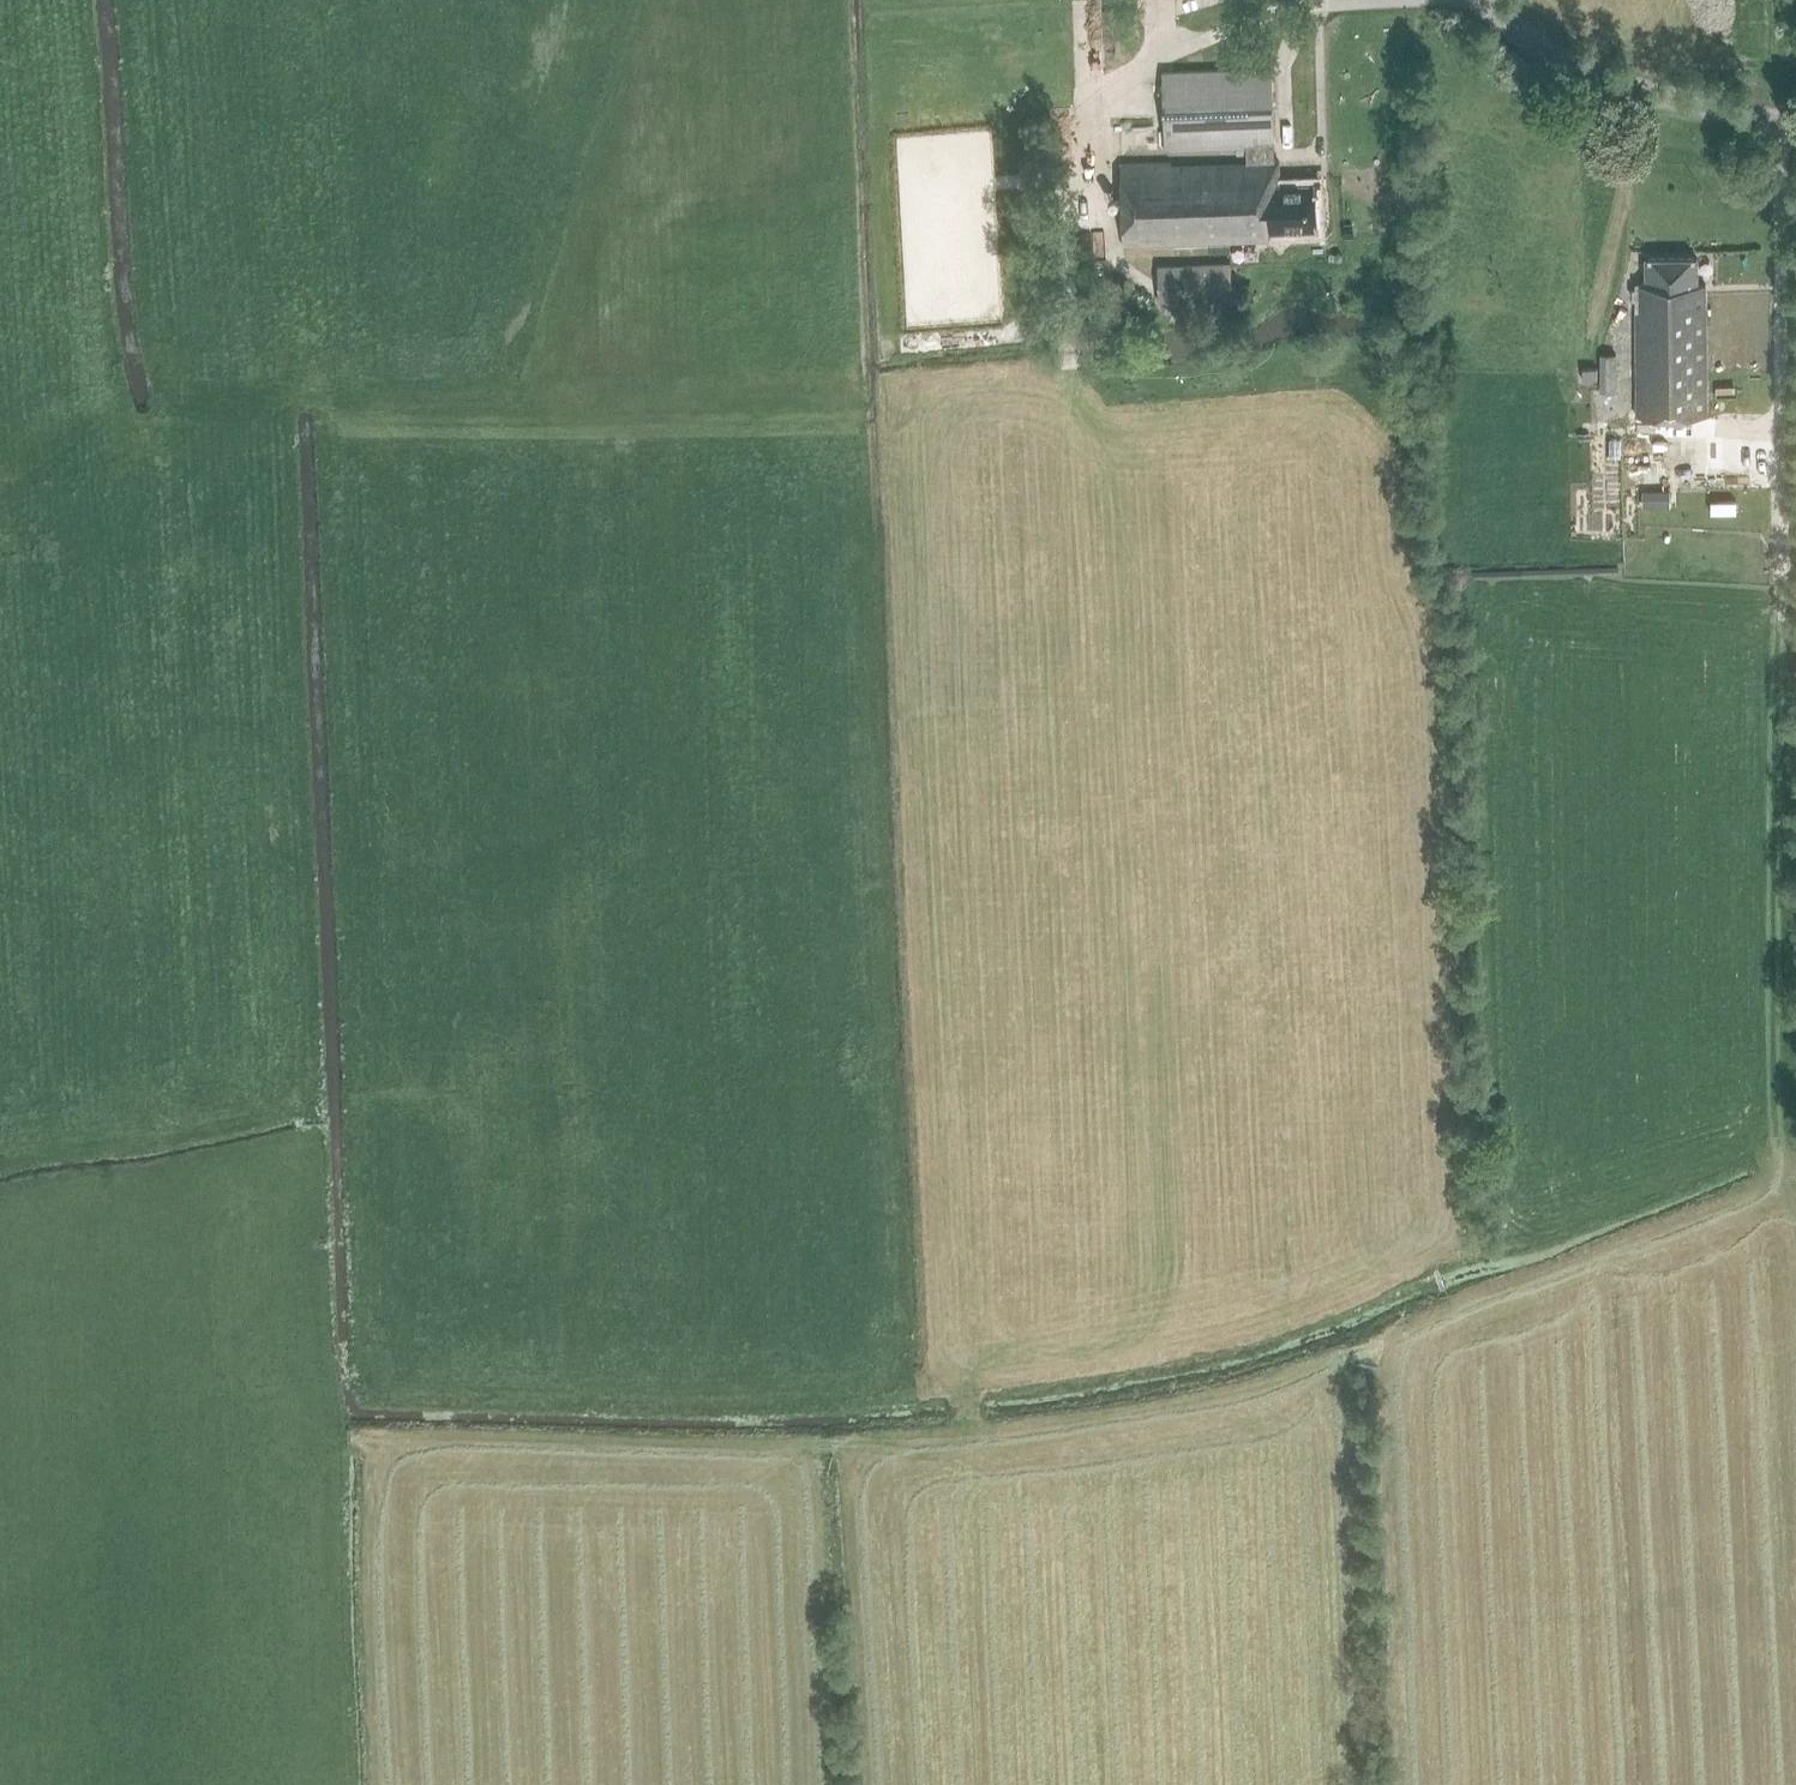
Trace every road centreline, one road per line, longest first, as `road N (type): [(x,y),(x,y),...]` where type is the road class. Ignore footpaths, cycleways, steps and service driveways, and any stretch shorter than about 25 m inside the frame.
road 1 (tertiary): [(1795,126),(1625,87),(1561,61),(1482,0)]

